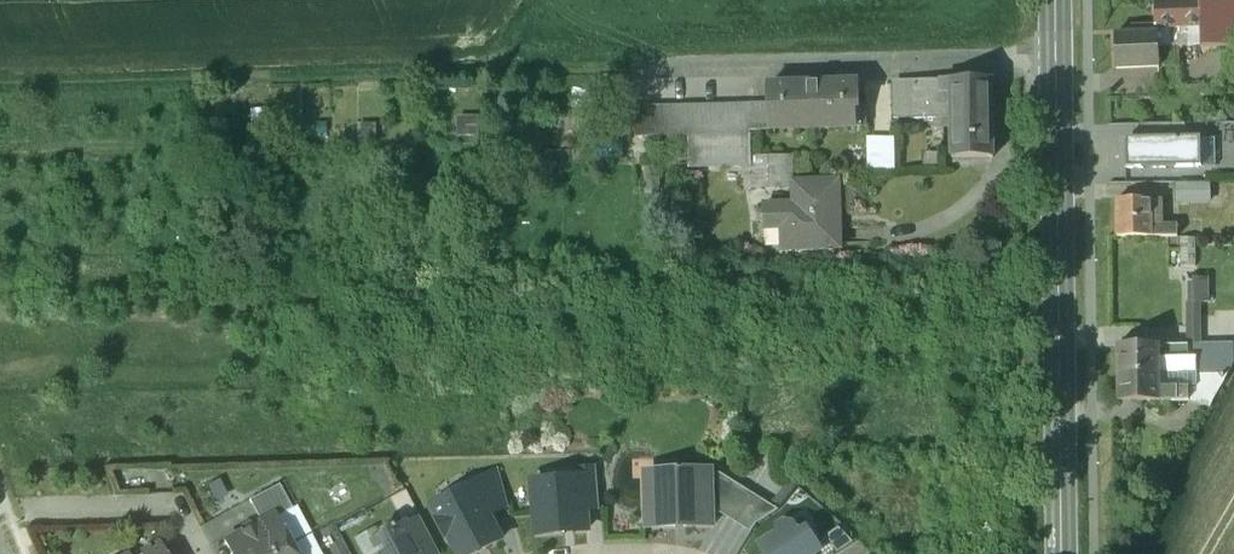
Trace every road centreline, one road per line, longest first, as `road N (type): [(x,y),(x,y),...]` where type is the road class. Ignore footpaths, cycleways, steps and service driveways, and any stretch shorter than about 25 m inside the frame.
road 1 (track): [(0,83),(624,73)]
road 2 (tertiary): [(1058,553),(1055,52)]
road 3 (residential): [(1055,52),(624,73)]
road 4 (residential): [(203,553),(182,511),(7,516)]

